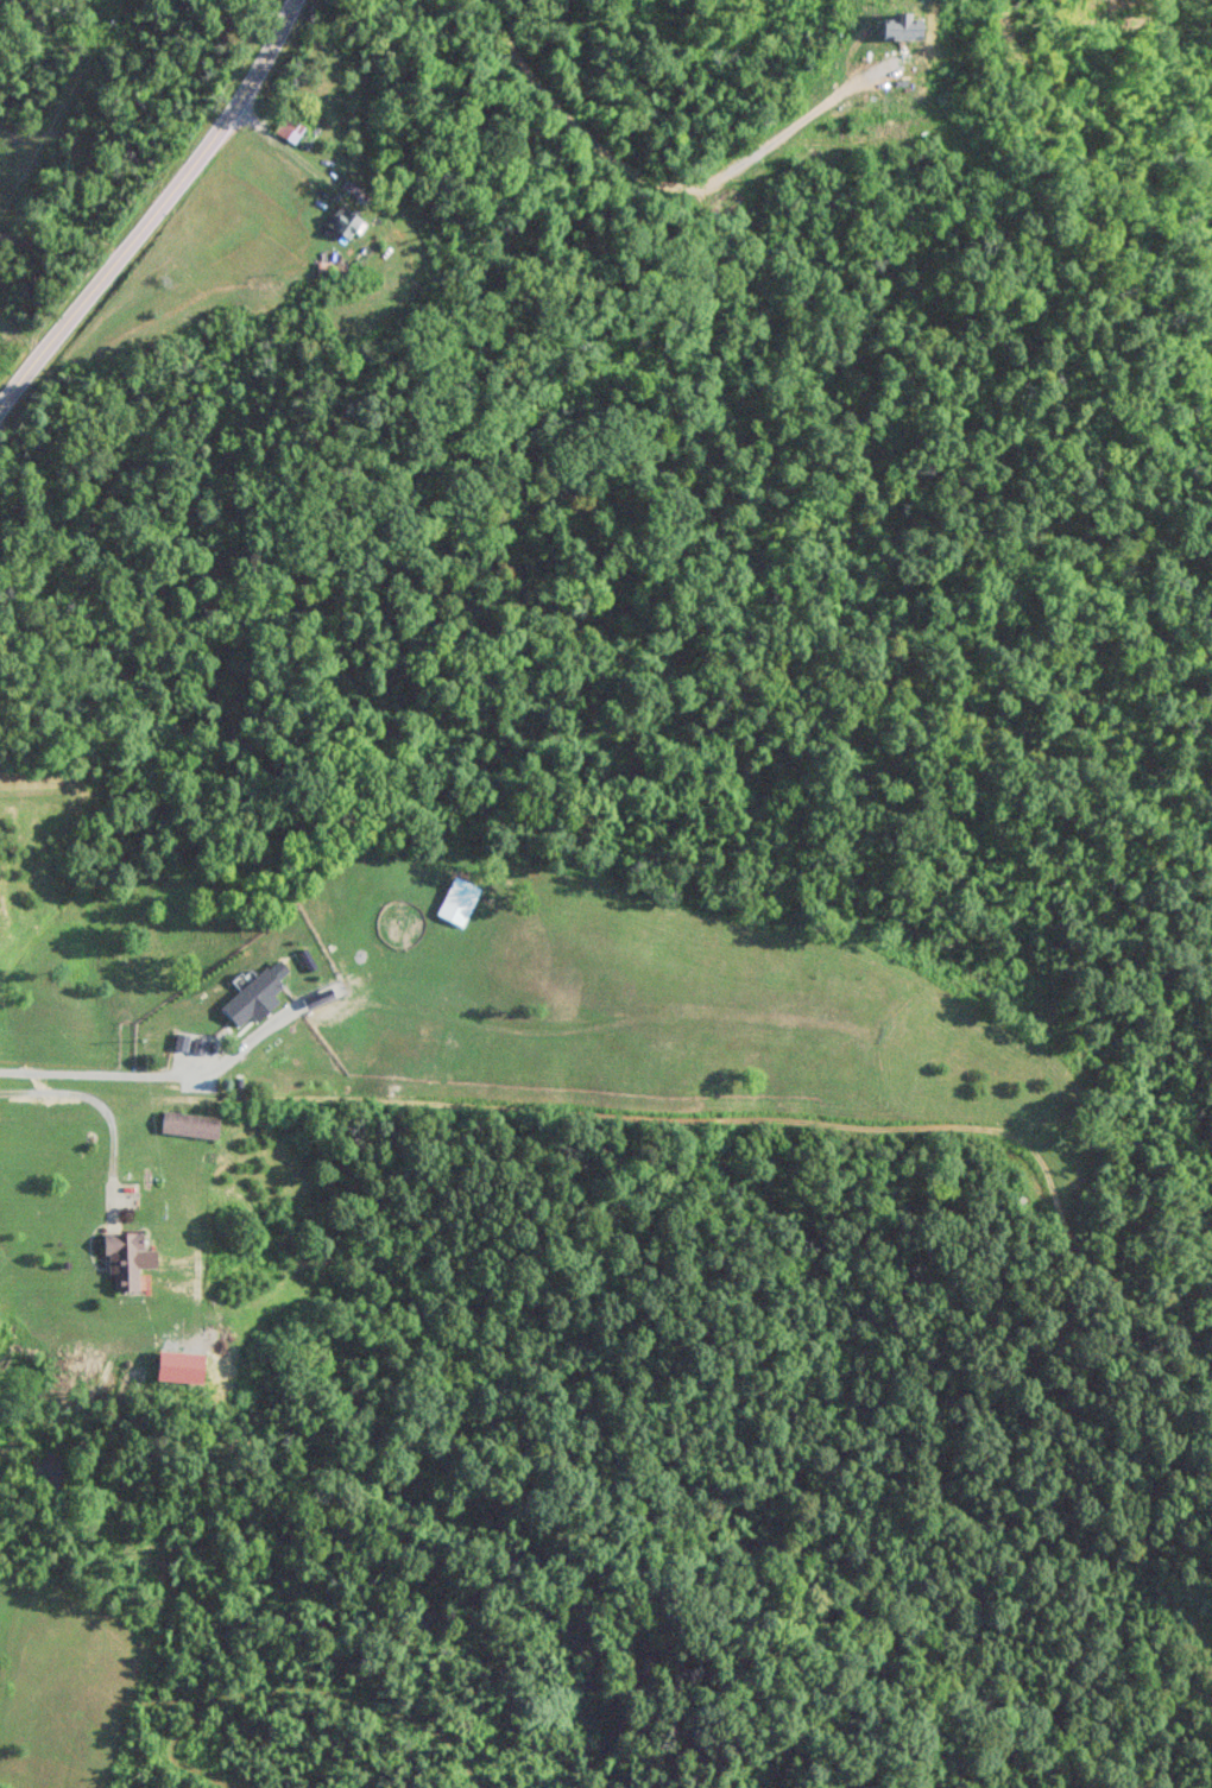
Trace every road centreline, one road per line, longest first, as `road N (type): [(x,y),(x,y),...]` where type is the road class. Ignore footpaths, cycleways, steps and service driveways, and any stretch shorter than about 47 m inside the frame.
road 1 (secondary): [(0,406),(208,139),(271,42),(287,0)]

